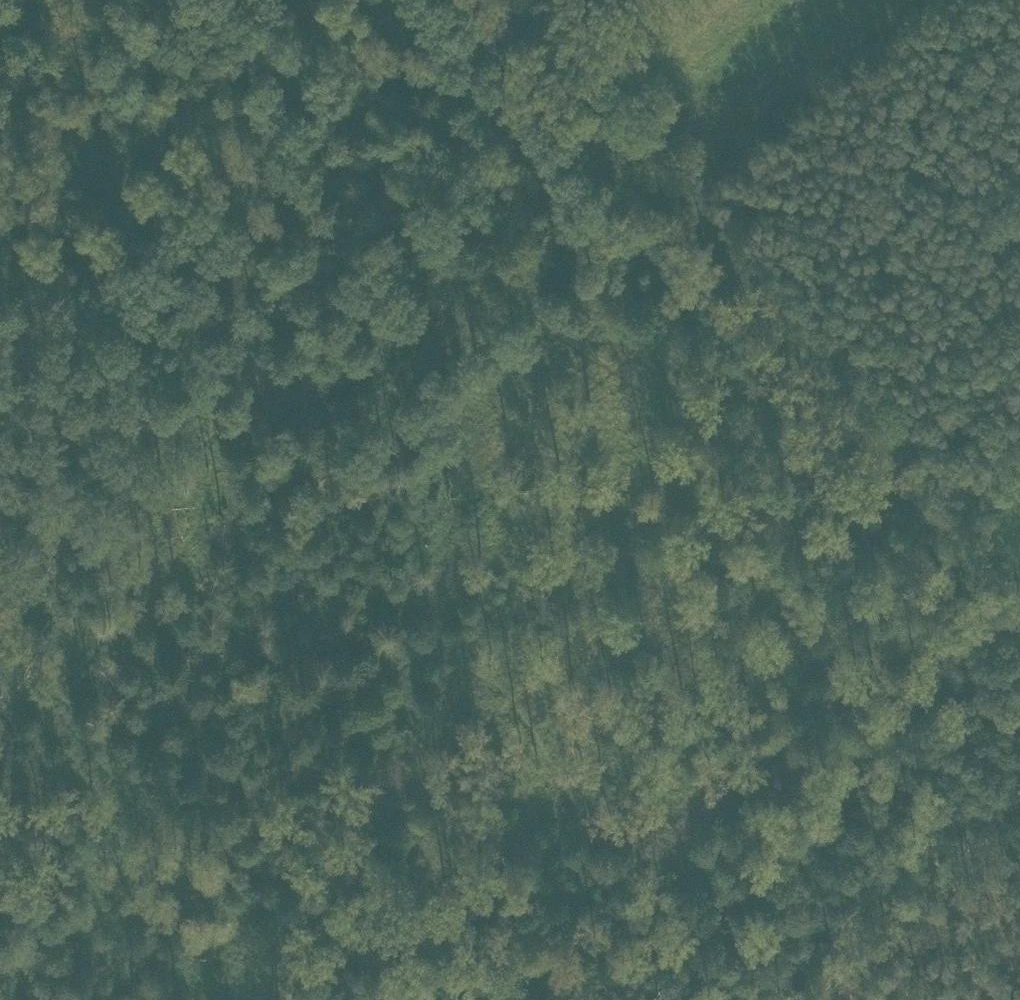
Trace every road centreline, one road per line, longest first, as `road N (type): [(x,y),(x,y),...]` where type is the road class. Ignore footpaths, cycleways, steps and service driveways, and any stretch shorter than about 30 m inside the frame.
road 1 (track): [(530,0),(1019,619)]

